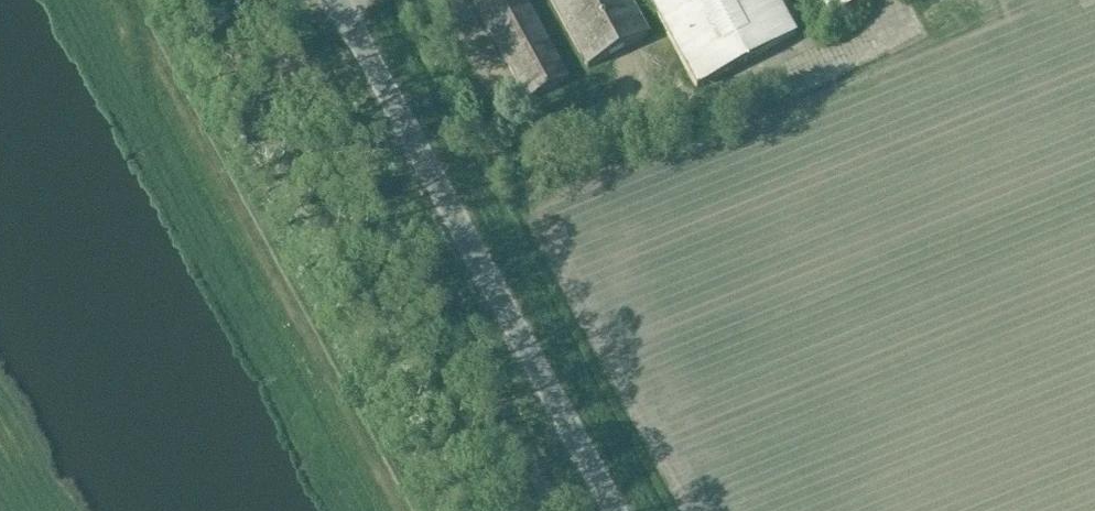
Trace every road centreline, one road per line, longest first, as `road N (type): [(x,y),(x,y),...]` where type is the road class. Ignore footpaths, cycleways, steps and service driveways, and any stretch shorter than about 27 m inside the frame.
road 1 (unclassified): [(616,510),(337,0)]

